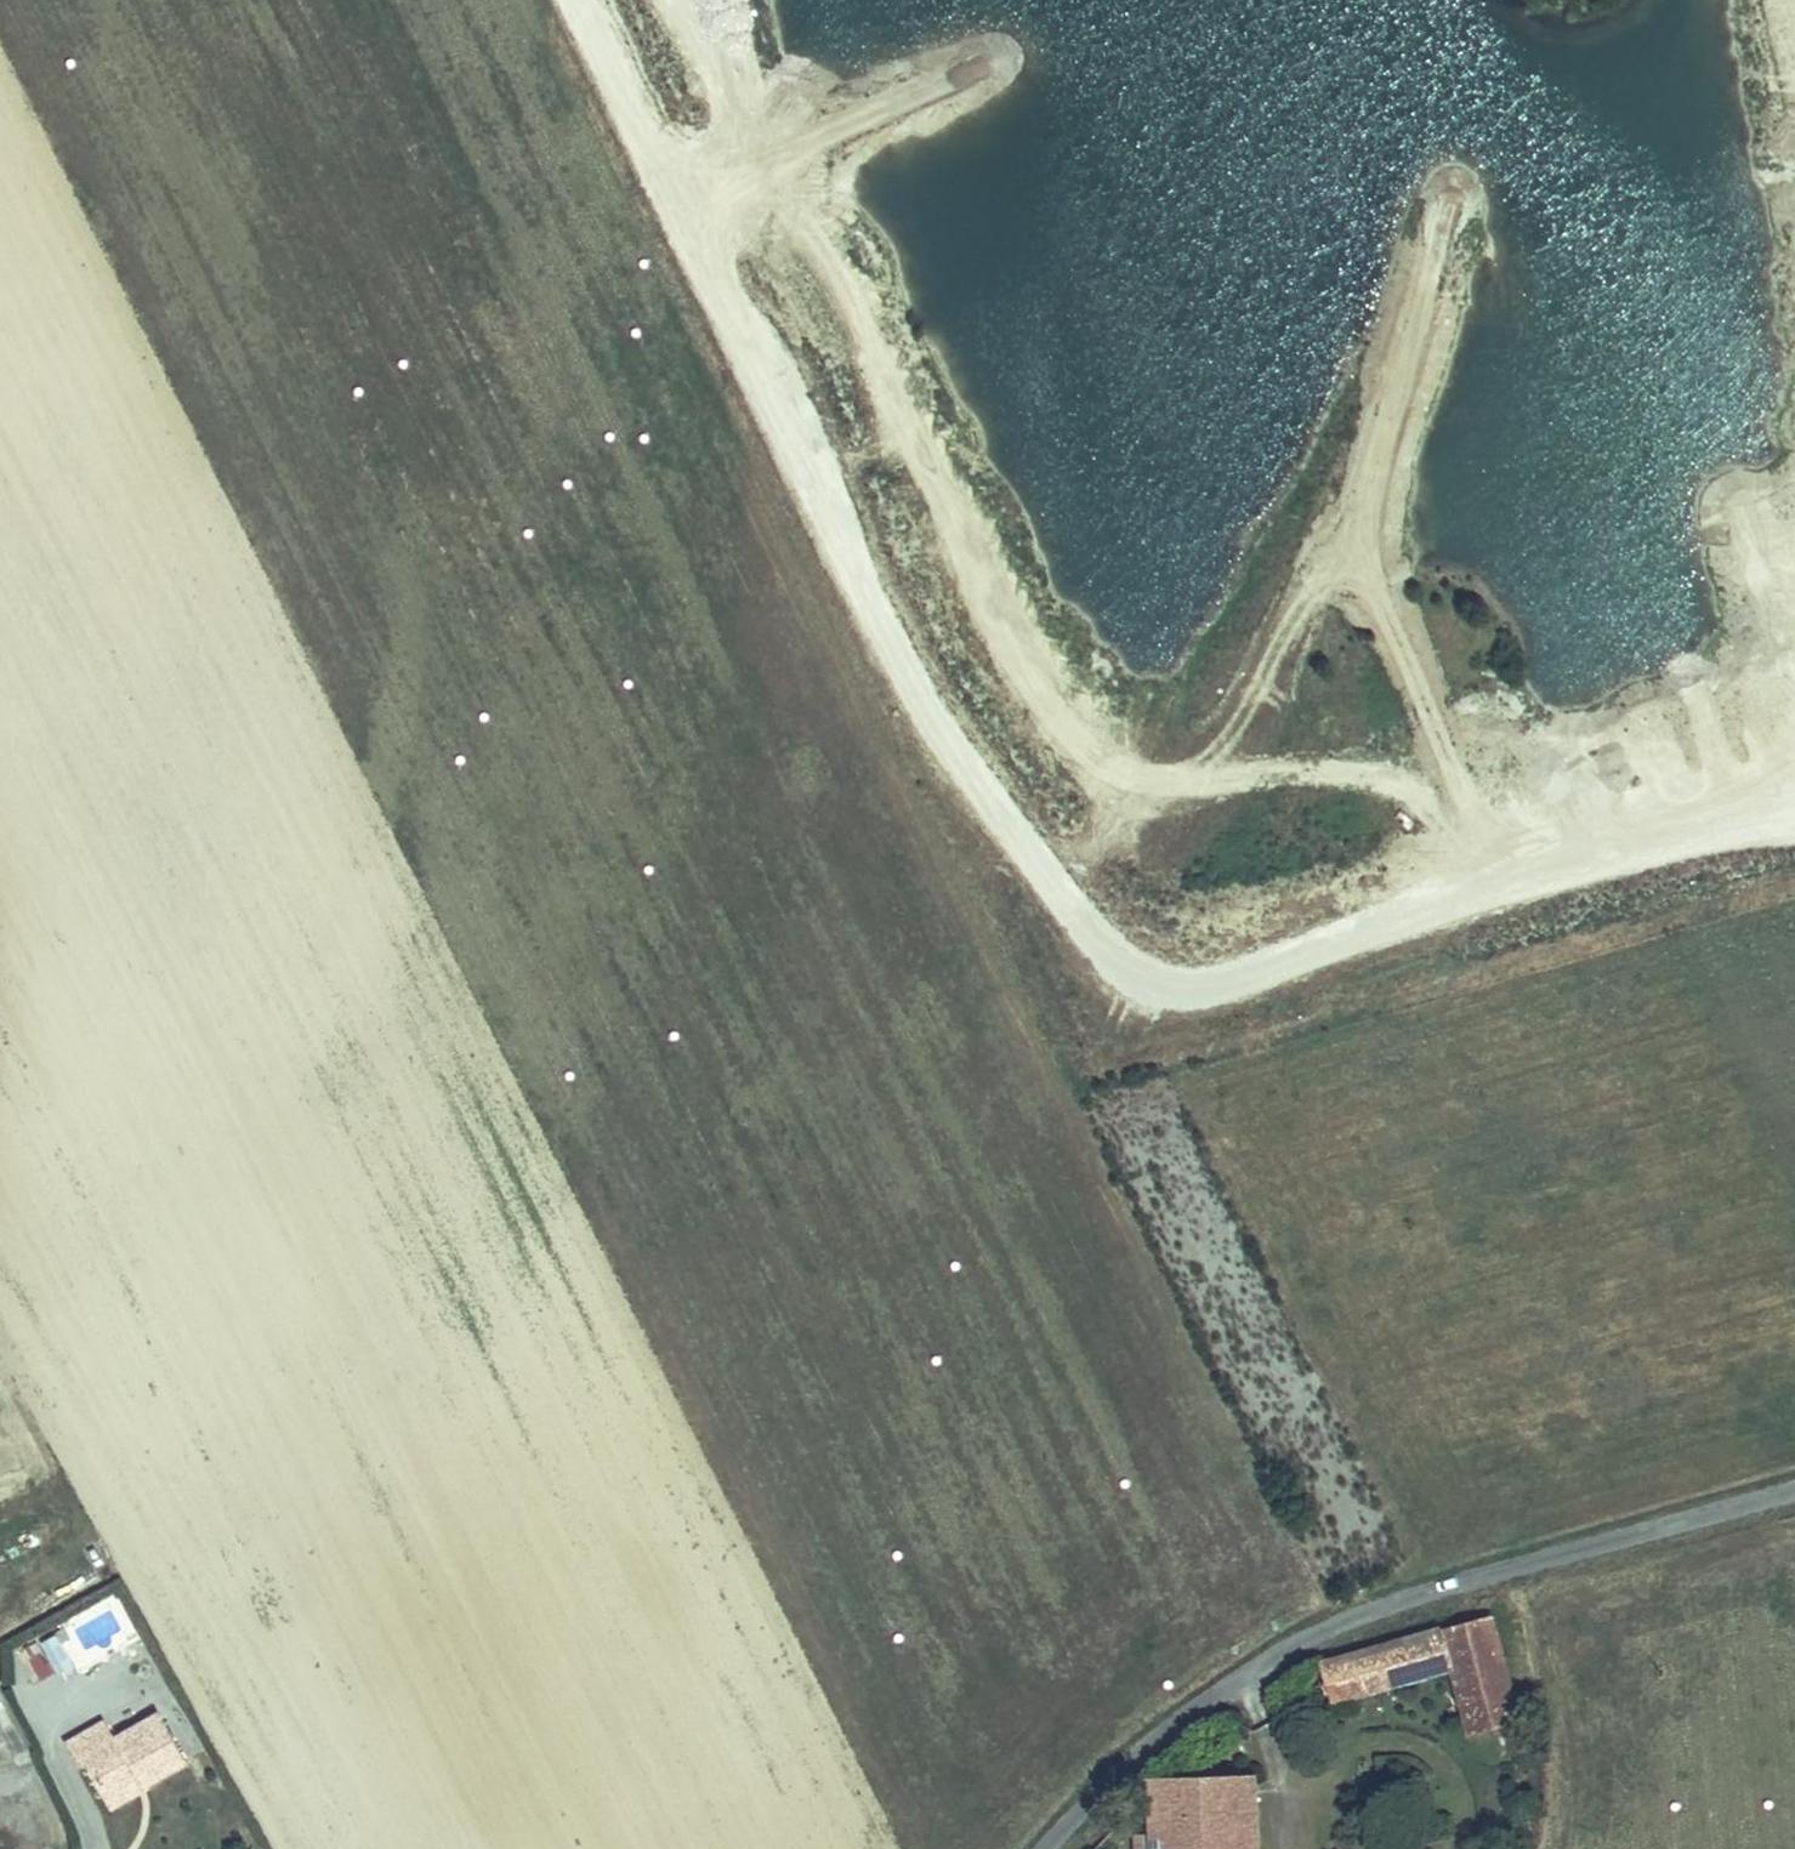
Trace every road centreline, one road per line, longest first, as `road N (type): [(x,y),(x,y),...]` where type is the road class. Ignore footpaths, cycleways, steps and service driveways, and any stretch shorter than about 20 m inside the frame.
road 1 (unclassified): [(1794,1489),(1359,1614),(1190,1713),(1141,1751),(1047,1848)]

